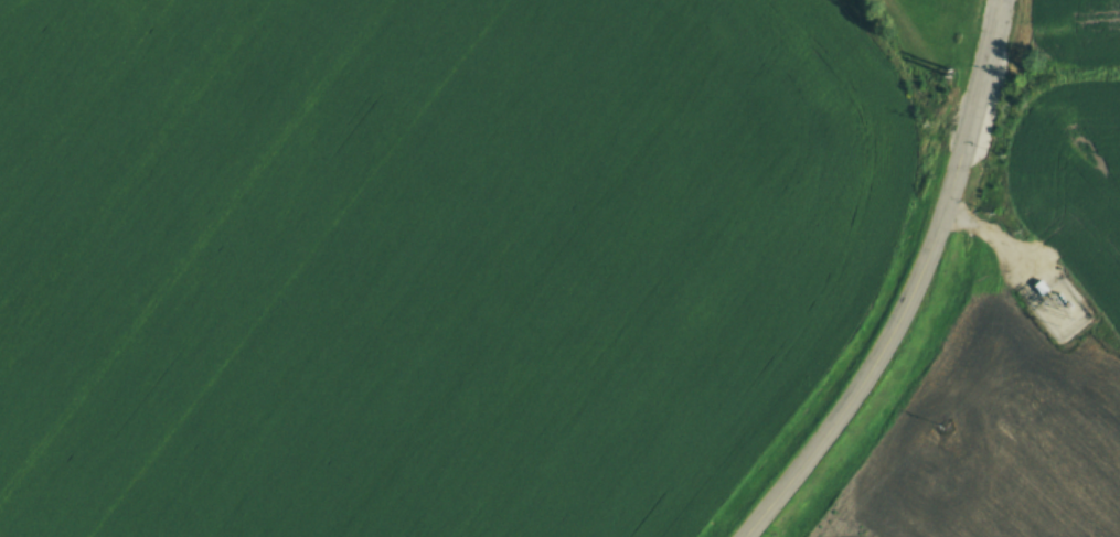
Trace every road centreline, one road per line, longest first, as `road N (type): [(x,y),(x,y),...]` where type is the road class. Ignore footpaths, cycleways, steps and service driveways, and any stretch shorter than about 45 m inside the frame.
road 1 (tertiary): [(742,536),(889,336),(941,217),(980,82)]

